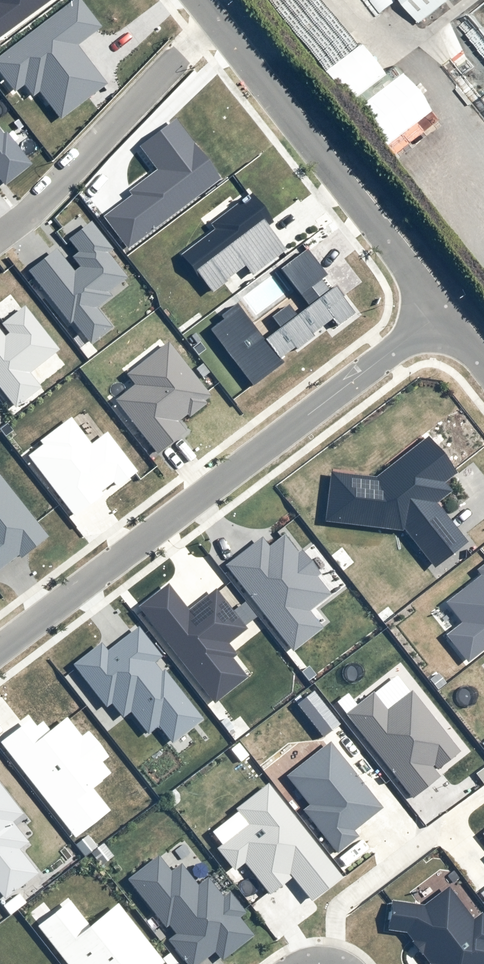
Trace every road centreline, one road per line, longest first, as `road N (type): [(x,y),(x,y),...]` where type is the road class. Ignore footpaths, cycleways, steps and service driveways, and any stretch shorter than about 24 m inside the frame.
road 1 (residential): [(442,310),(0,647)]
road 2 (residential): [(442,310),(216,24)]
road 3 (residential): [(216,24),(0,235)]

